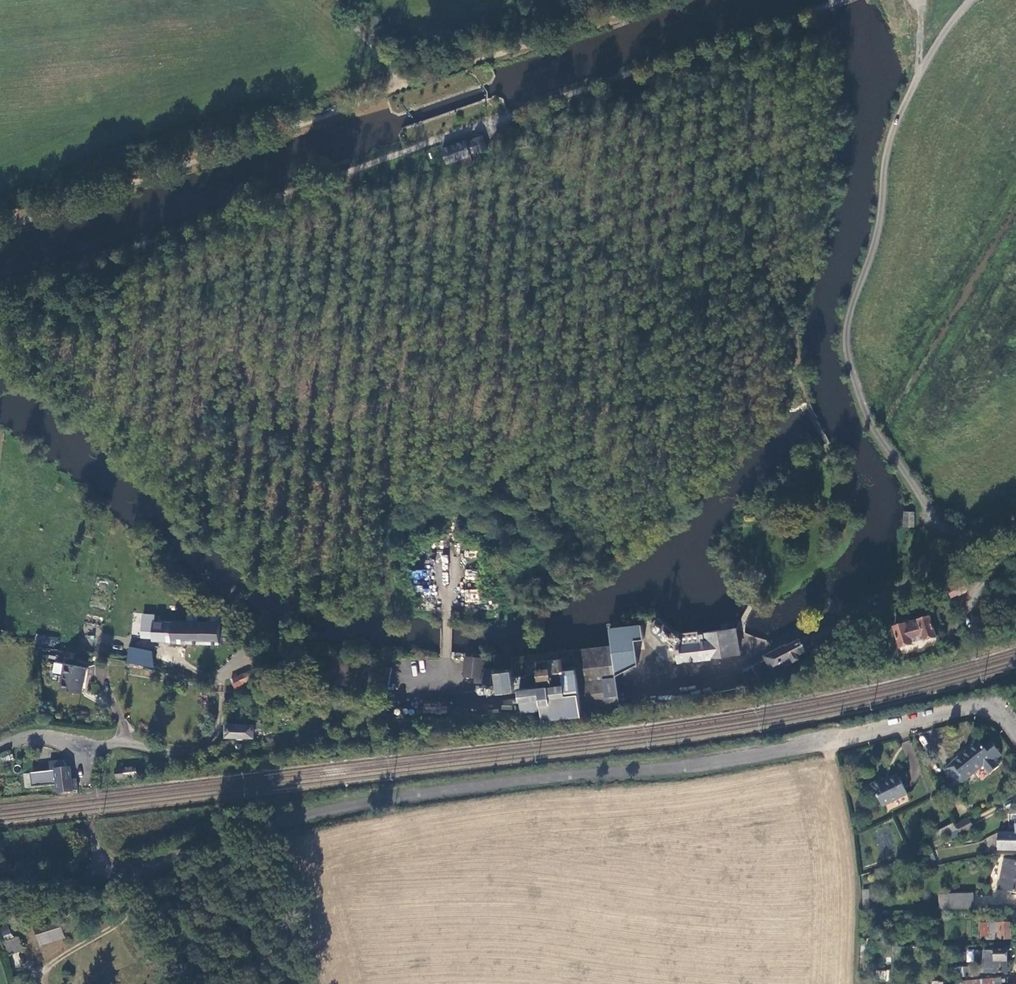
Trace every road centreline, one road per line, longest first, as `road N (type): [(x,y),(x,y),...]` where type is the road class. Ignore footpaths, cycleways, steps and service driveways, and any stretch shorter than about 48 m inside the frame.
road 1 (residential): [(105,875),(381,797),(732,760),(968,704),(1001,711),(1015,732)]
road 2 (unclassified): [(1015,523),(963,533),(933,518),(869,419),(847,346),(880,222),(890,138),(931,54),(971,0)]
road 3 (unclassified): [(392,157),(841,0)]
road 4 (unclassified): [(82,746),(120,742),(187,753),(211,739),(224,692),(187,666),(178,647)]

